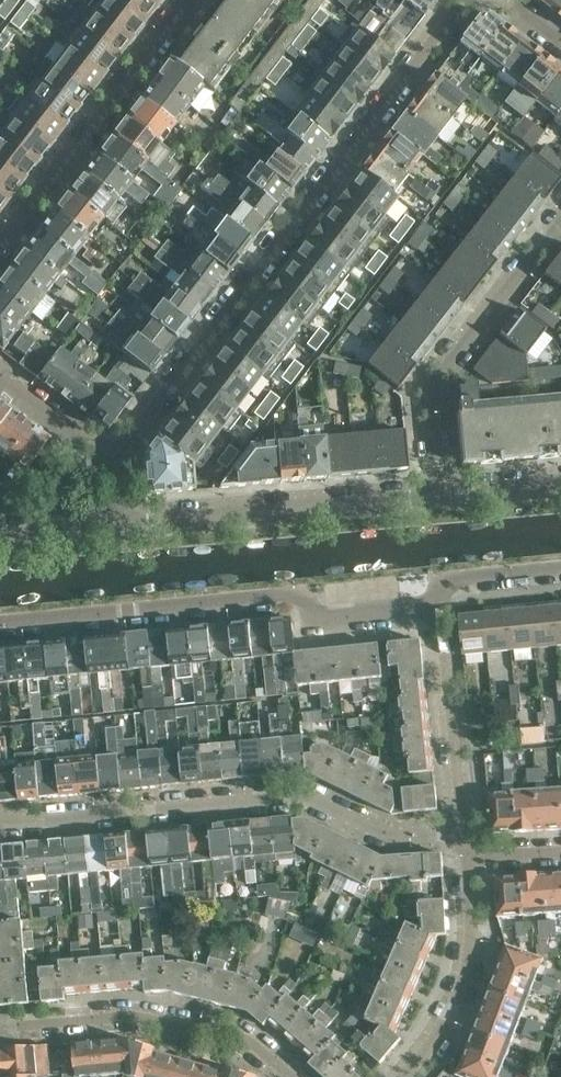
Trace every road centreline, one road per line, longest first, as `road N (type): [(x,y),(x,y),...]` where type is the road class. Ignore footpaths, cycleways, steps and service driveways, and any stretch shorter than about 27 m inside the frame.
road 1 (residential): [(113,461),(467,0)]
road 2 (residential): [(0,820),(306,795),(377,828),(462,831)]
road 3 (residential): [(0,621),(286,592),(325,616),(440,605)]
road 4 (residential): [(116,525),(440,498)]
road 5 (residential): [(440,498),(434,384),(560,225)]
road 6 (residential): [(189,0),(0,254)]
road 7 (residential): [(295,1076),(238,1031),(132,1013),(0,1027)]
road 8 (residential): [(404,1076),(453,1012),(465,979),(468,859)]
road 9 (residential): [(462,831),(440,605)]
road 10 (residential): [(113,461),(0,378)]
road 11 (residential): [(440,605),(444,587),(460,577),(560,566)]
road 12 (residential): [(440,498),(560,486)]

